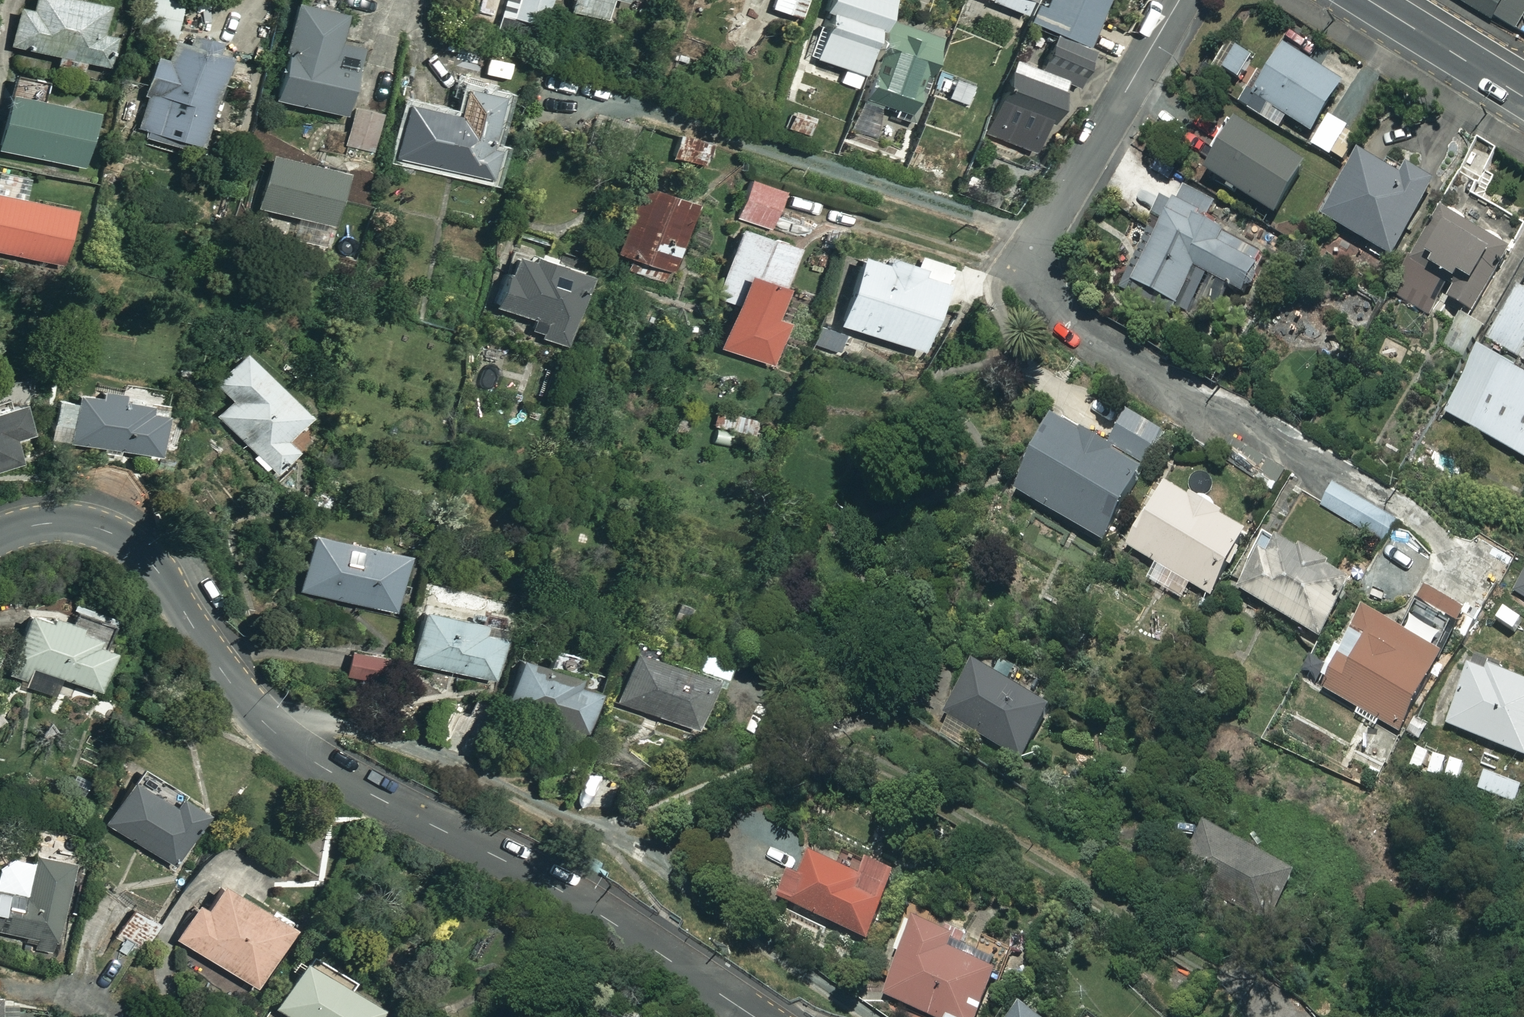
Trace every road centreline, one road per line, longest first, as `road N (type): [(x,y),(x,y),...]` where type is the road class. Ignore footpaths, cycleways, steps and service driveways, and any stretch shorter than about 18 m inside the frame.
road 1 (residential): [(755,1016),(554,886),(288,743),(230,681),(164,580),(128,544),(65,522),(0,536)]
road 2 (residential): [(1282,455),(1072,323),(1044,293),(1037,270),(1053,213),(1181,0)]
road 3 (tertiary): [(1523,97),(1368,0)]

